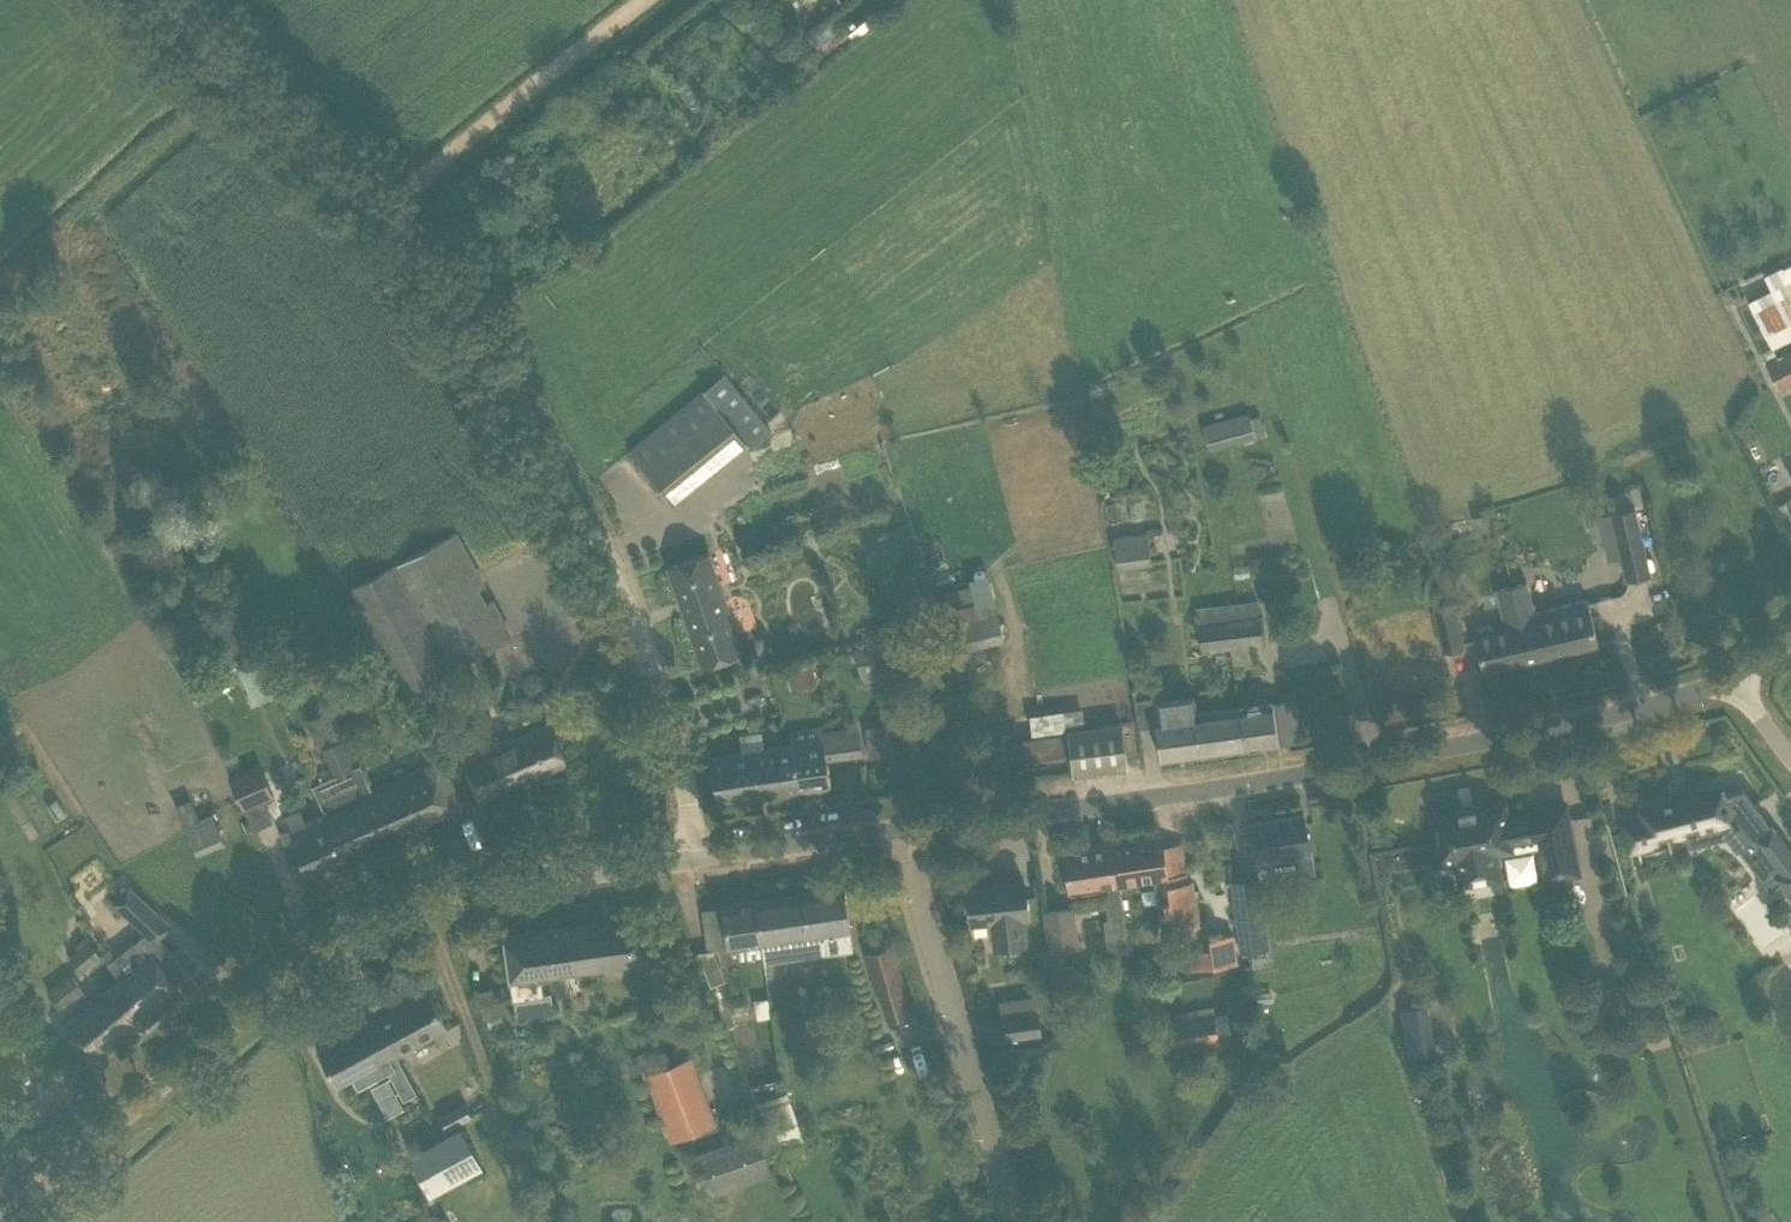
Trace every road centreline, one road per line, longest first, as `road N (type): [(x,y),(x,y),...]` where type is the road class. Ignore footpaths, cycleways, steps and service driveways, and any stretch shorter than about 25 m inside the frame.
road 1 (unclassified): [(698,858),(682,760),(655,670),(446,289),(388,218),(315,163),(141,0)]
road 2 (unclassified): [(901,830),(1460,746),(1673,698),(1728,677)]
road 3 (unclassified): [(0,1221),(264,994),(355,931),(470,887),(698,858)]
road 4 (unclassified): [(1016,1221),(901,830)]
road 5 (track): [(647,0),(388,218)]
road 6 (unclassified): [(698,858),(901,830)]

